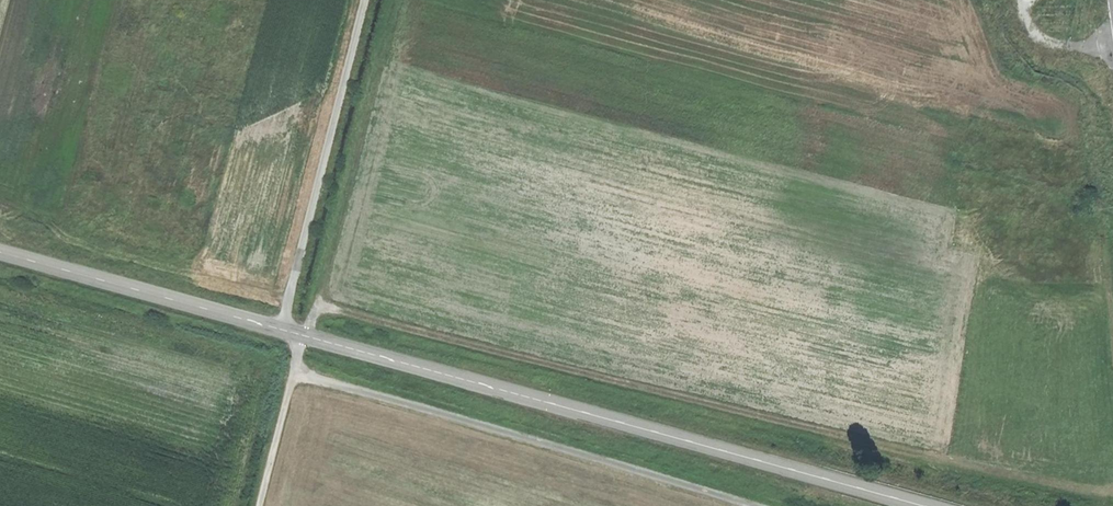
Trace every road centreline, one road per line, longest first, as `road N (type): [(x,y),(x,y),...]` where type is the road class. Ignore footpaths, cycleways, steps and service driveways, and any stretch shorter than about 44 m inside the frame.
road 1 (tertiary): [(923,505),(0,253)]
road 2 (track): [(305,337),(320,305),(1050,485),(1112,491)]
road 3 (track): [(305,337),(295,373),(739,505)]
road 4 (track): [(1112,347),(1086,102),(1007,59),(986,0)]
road 5 (track): [(282,332),(365,0)]
road 6 (track): [(295,373),(261,505)]

